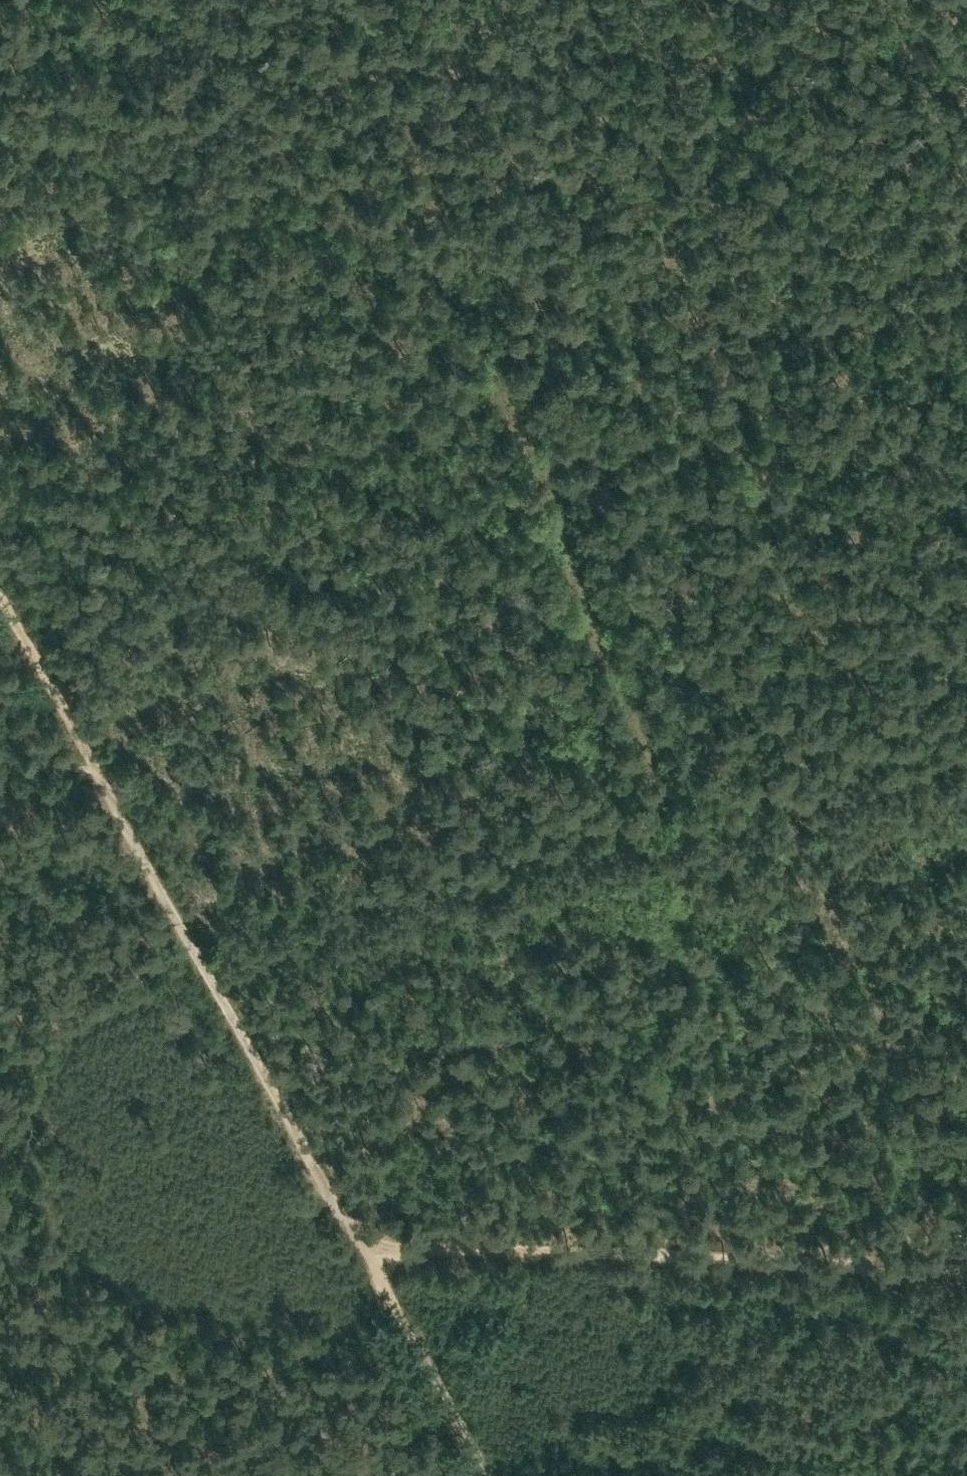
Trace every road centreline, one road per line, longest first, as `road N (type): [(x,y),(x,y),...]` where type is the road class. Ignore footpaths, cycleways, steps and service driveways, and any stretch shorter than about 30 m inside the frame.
road 1 (track): [(0,602),(494,1475)]
road 2 (track): [(372,1254),(966,1263)]

